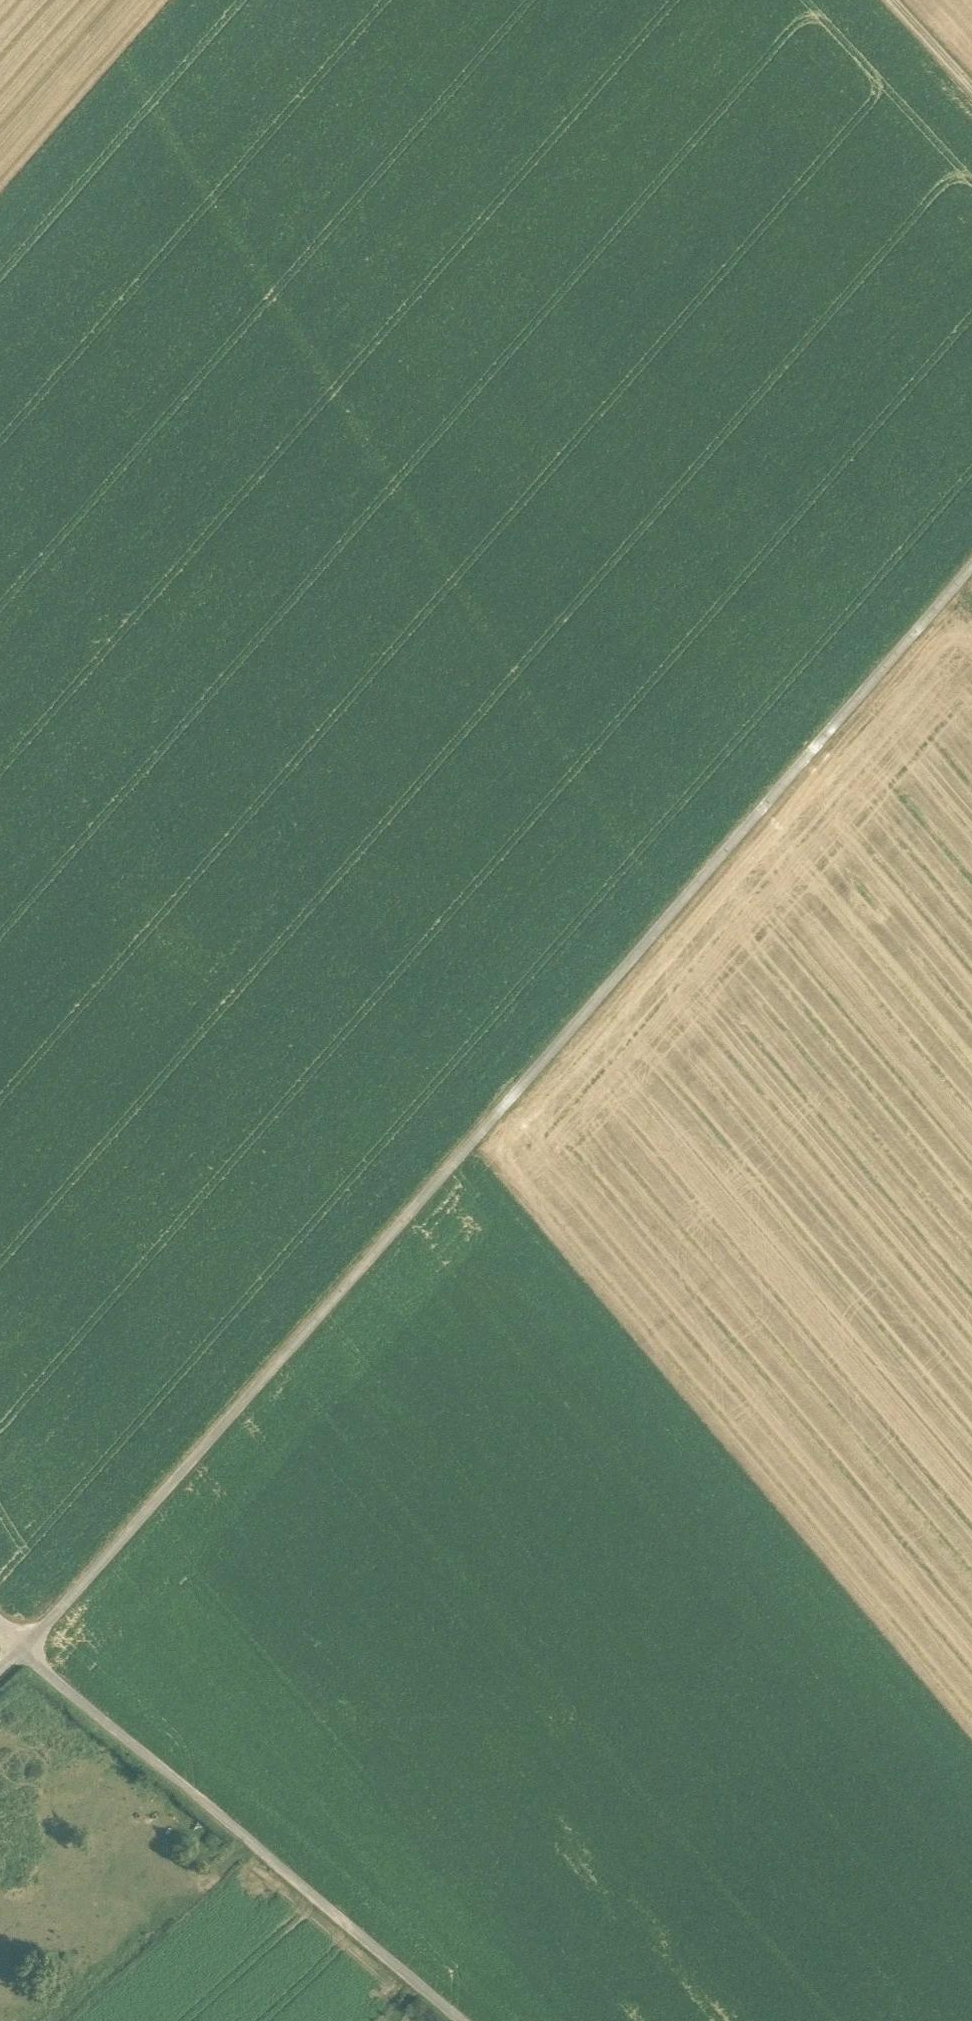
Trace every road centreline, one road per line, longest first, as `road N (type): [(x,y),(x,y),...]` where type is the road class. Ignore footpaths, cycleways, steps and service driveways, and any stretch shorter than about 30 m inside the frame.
road 1 (track): [(0,1673),(971,570)]
road 2 (track): [(0,1634),(17,1657),(456,2020)]
road 3 (track): [(890,0),(971,88)]

